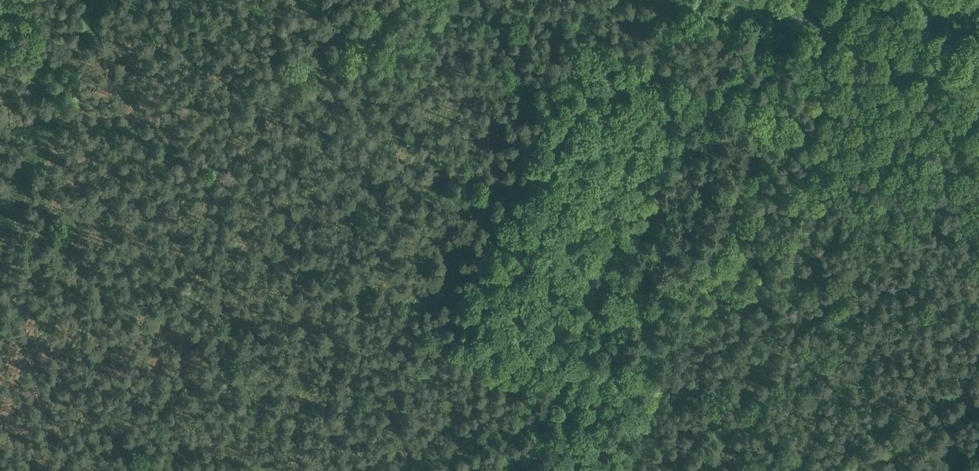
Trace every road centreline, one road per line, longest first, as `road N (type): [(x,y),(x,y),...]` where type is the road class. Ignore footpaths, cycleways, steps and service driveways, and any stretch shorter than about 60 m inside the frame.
road 1 (track): [(978,85),(798,15)]

